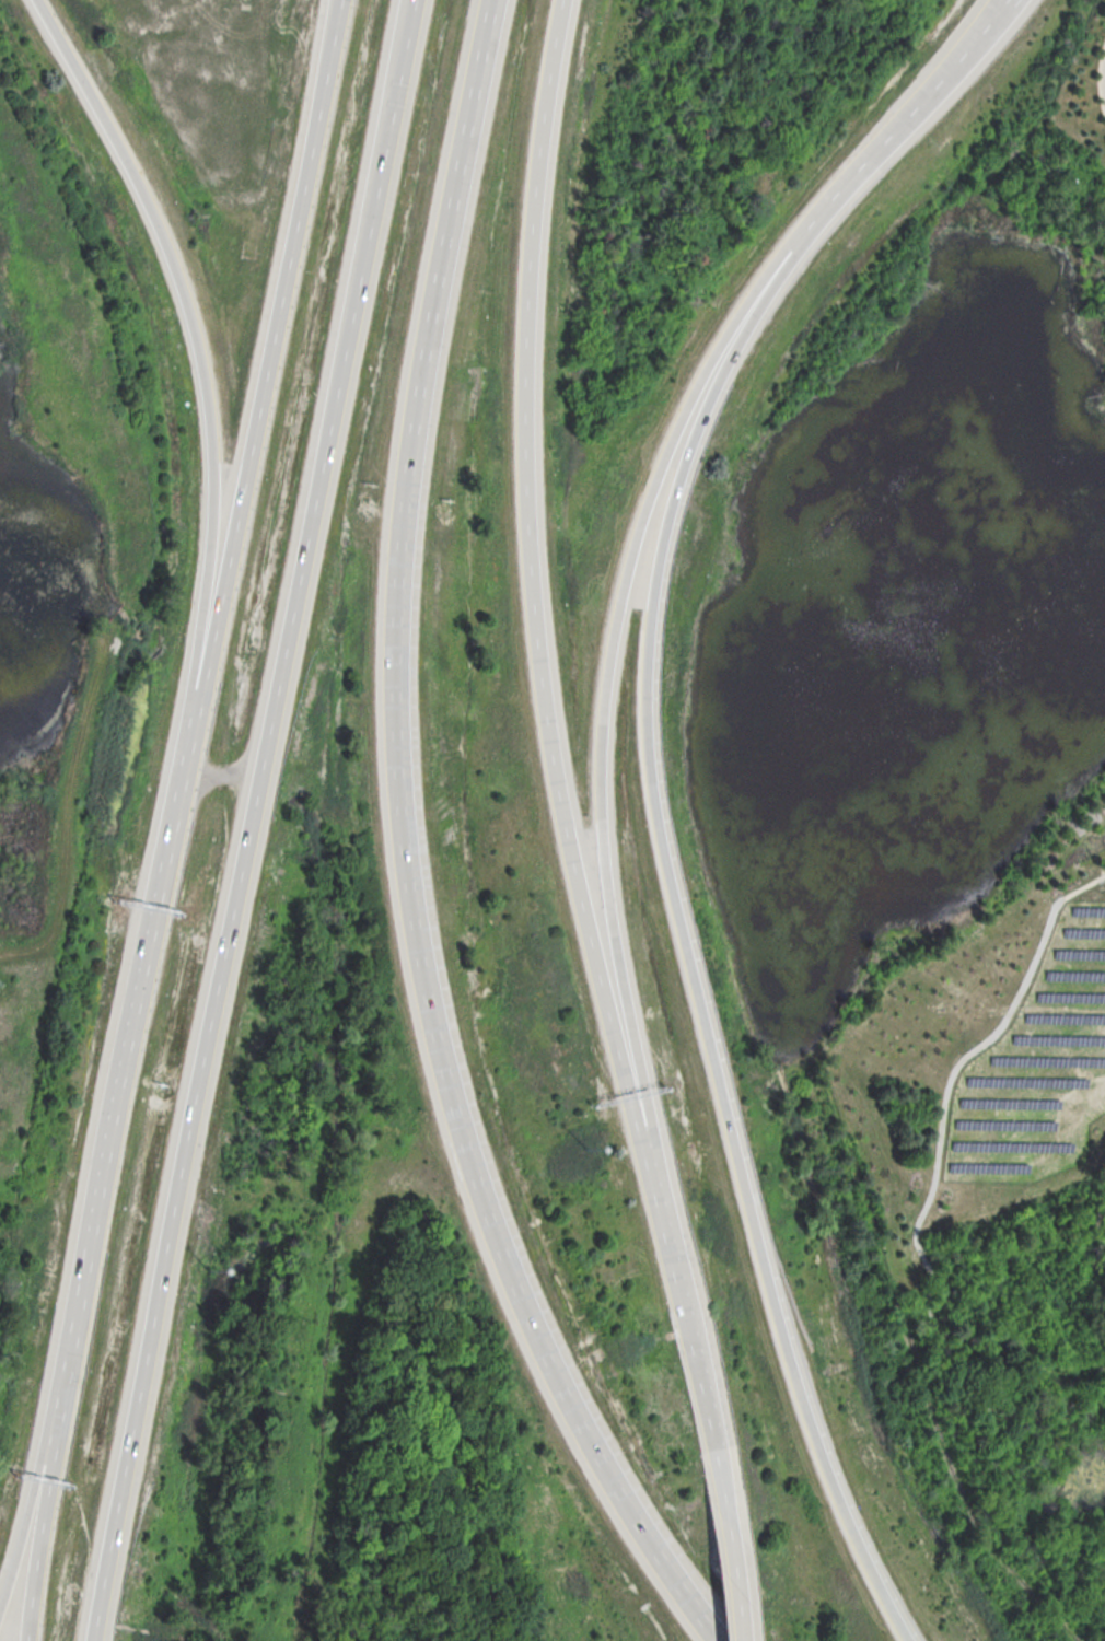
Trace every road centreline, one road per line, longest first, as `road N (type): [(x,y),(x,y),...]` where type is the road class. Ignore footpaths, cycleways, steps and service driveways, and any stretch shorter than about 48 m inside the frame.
road 1 (motorway): [(716,1640),(618,1491),(501,1250),(433,1035),(415,933),(399,817),(395,622),(403,504),(492,0)]
road 2 (motorway): [(409,0),(91,1640)]
road 3 (motorway): [(910,1640),(834,1490),(775,1315),(658,819),(648,703),(654,592),(679,477),(728,360),(810,224)]
road 4 (motorway): [(651,1156),(603,876),(600,758),(613,628),(679,420),(748,294),(786,242),(810,224)]
road 5 (motorway): [(34,0),(158,223),(210,400),(211,570),(179,780)]
road 6 (motorway): [(339,0),(179,780)]
road 7 (motorway): [(651,1156),(606,1012),(566,831),(533,610),(524,453)]
road 8 (motorway): [(179,780),(51,1421)]
road 9 (motorway): [(524,453),(531,224),(562,0)]
road 10 (motorway): [(725,1526),(651,1156)]
road 11 (motorway): [(810,224),(1007,0)]
road 12 (motorway): [(51,1421),(24,1640)]
road 13 (motorway): [(51,1421),(0,1596)]

